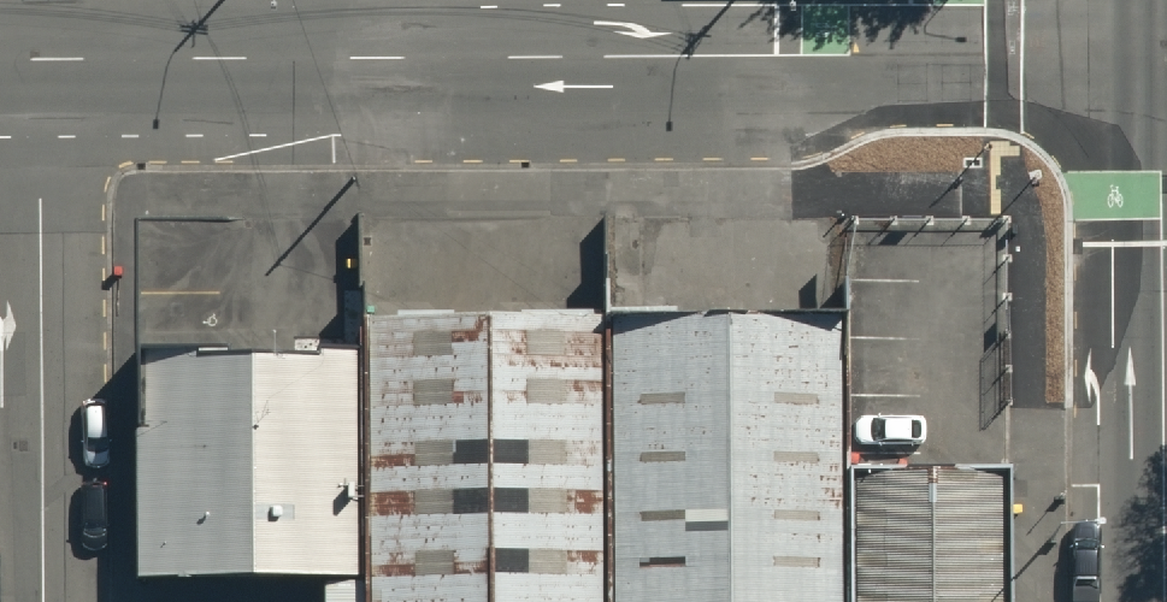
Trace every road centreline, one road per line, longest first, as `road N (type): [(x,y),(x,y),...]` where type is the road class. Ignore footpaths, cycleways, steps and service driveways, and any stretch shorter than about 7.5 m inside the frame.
road 1 (unclassified): [(43,57),(1166,49)]
road 2 (unclassified): [(43,57),(45,601)]

